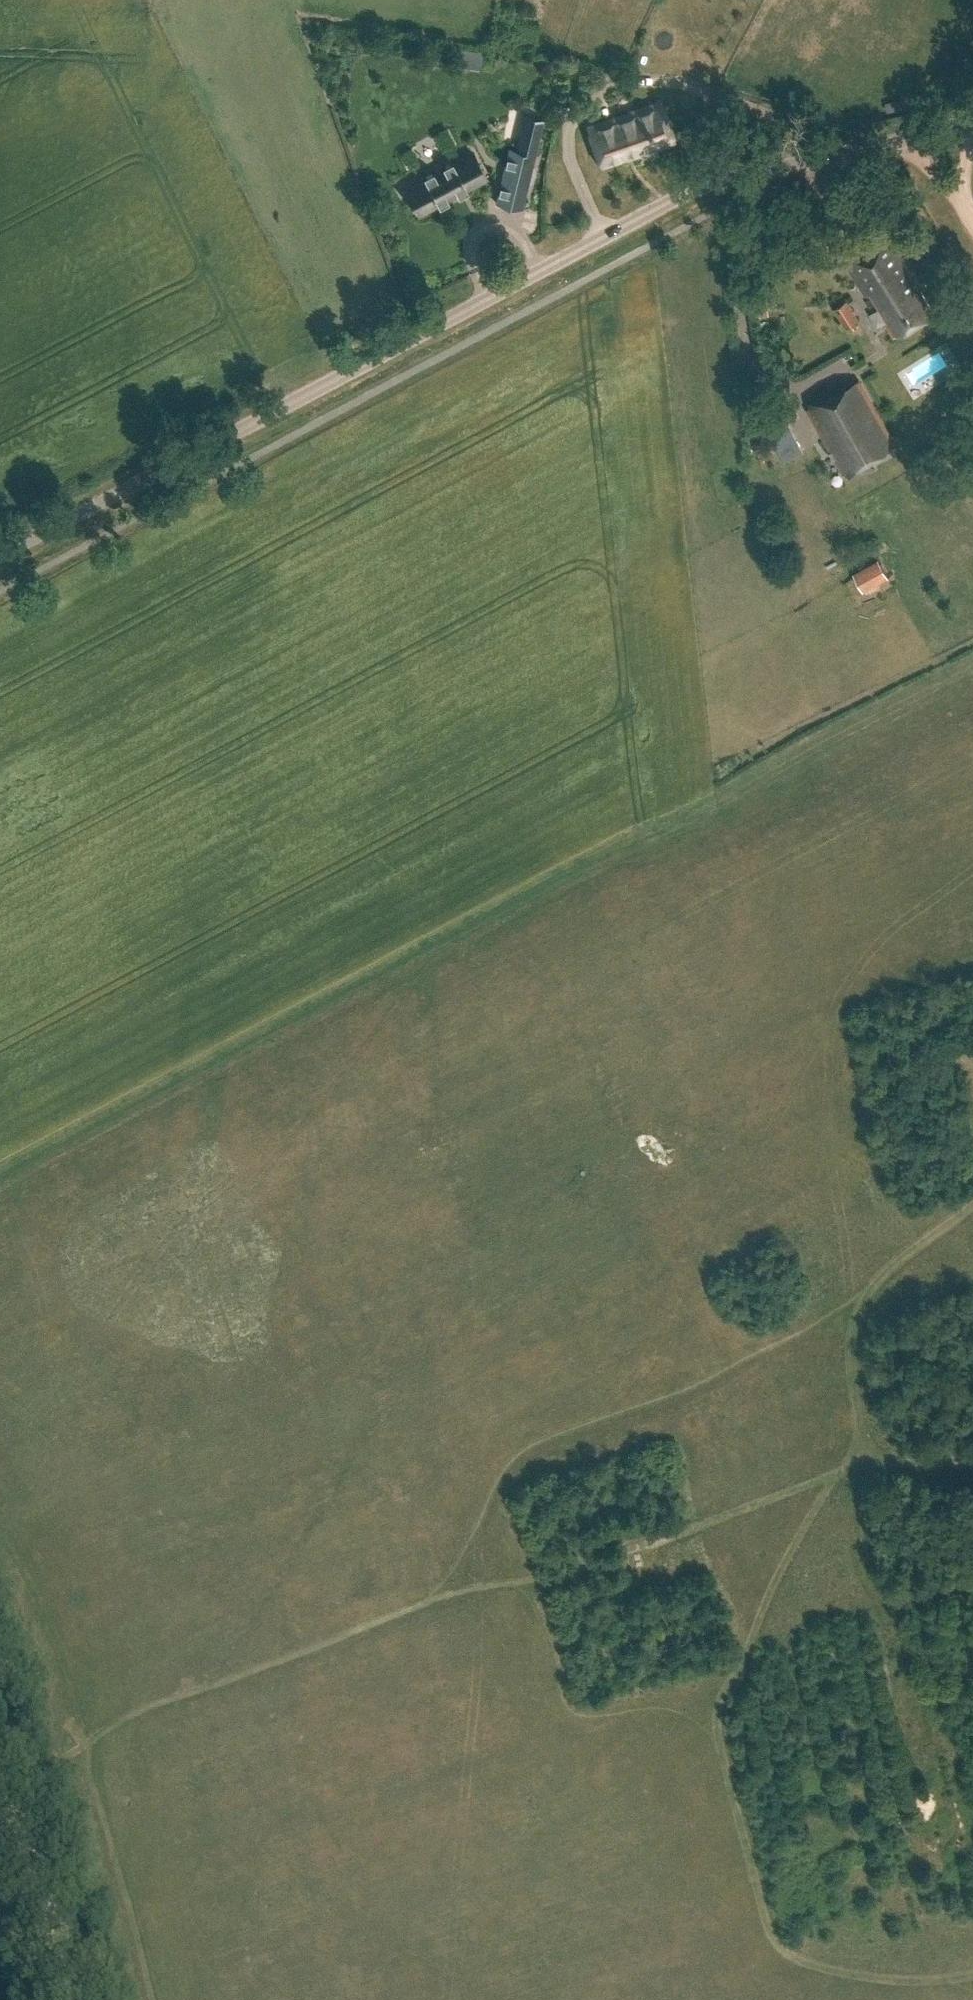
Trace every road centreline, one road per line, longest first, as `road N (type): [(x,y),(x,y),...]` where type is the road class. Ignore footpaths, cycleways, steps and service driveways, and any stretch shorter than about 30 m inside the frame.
road 1 (unclassified): [(0,557),(691,191),(917,140),(972,117)]
road 2 (track): [(7,1811),(44,1893),(77,1999)]
road 3 (track): [(972,1204),(855,1304)]

